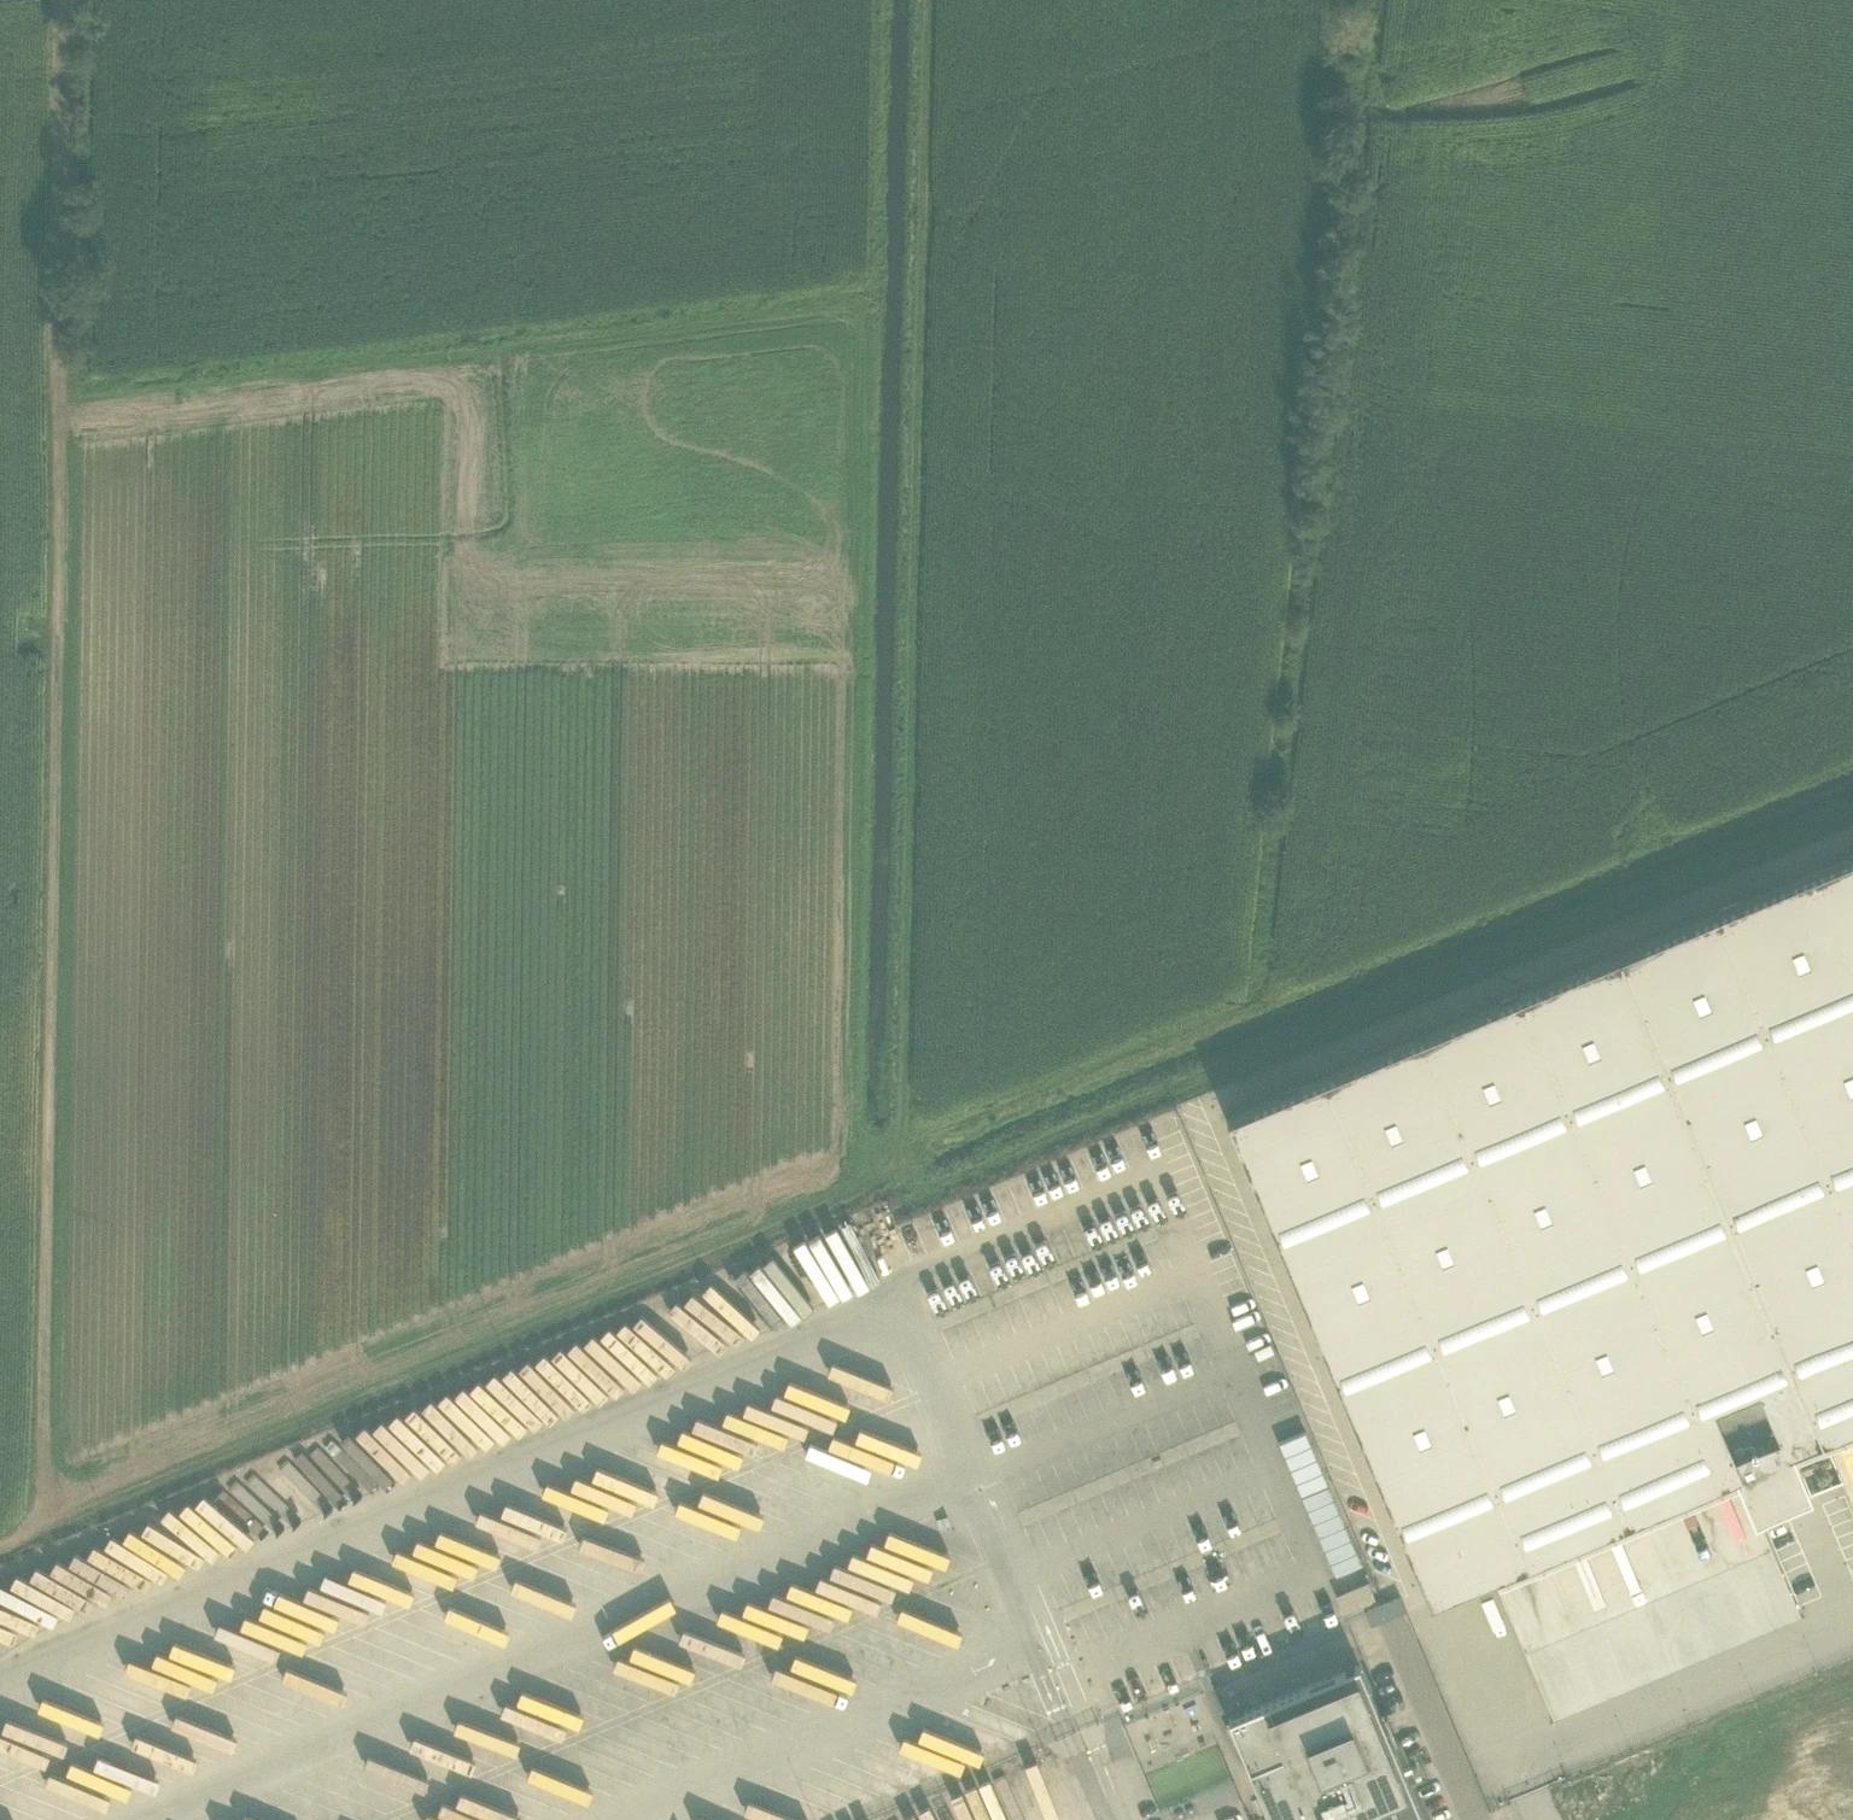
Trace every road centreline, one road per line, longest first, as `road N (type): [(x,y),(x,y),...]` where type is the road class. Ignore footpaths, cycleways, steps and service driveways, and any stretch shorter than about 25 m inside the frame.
road 1 (track): [(65,0),(43,1529)]
road 2 (track): [(0,1548),(872,1191),(903,1154)]

